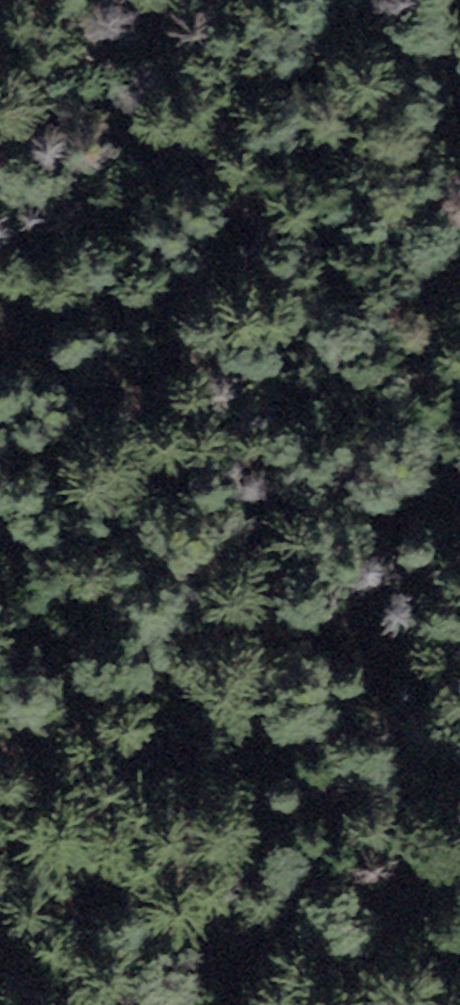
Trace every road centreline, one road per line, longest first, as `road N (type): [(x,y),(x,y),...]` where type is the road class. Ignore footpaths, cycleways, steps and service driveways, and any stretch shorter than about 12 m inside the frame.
road 1 (motorway): [(368,0),(0,592)]
road 2 (motorway): [(100,1004),(459,425)]

